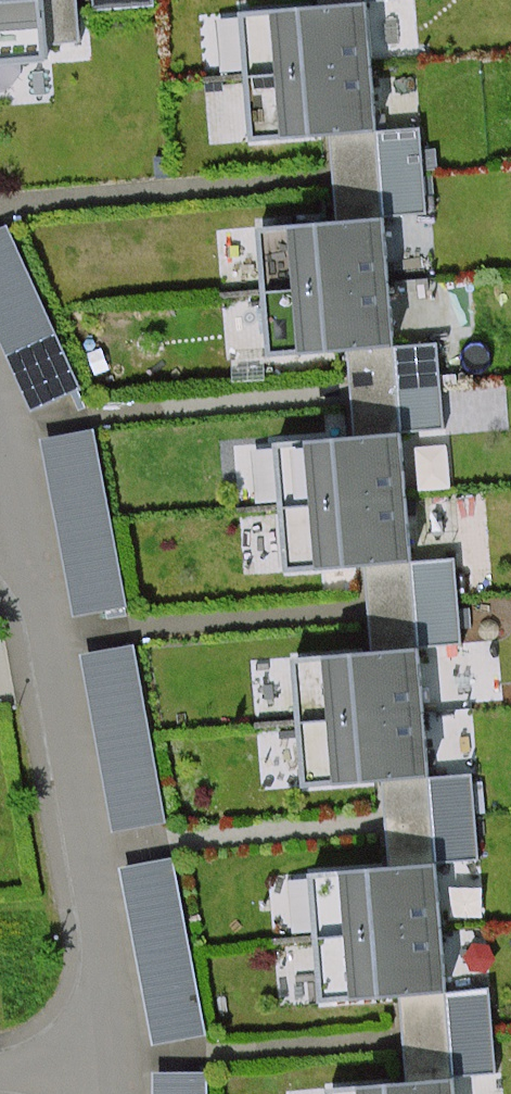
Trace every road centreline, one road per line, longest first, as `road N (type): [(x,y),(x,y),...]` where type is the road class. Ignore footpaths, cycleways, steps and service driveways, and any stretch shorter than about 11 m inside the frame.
road 1 (residential): [(0,449),(74,776),(111,1093)]

